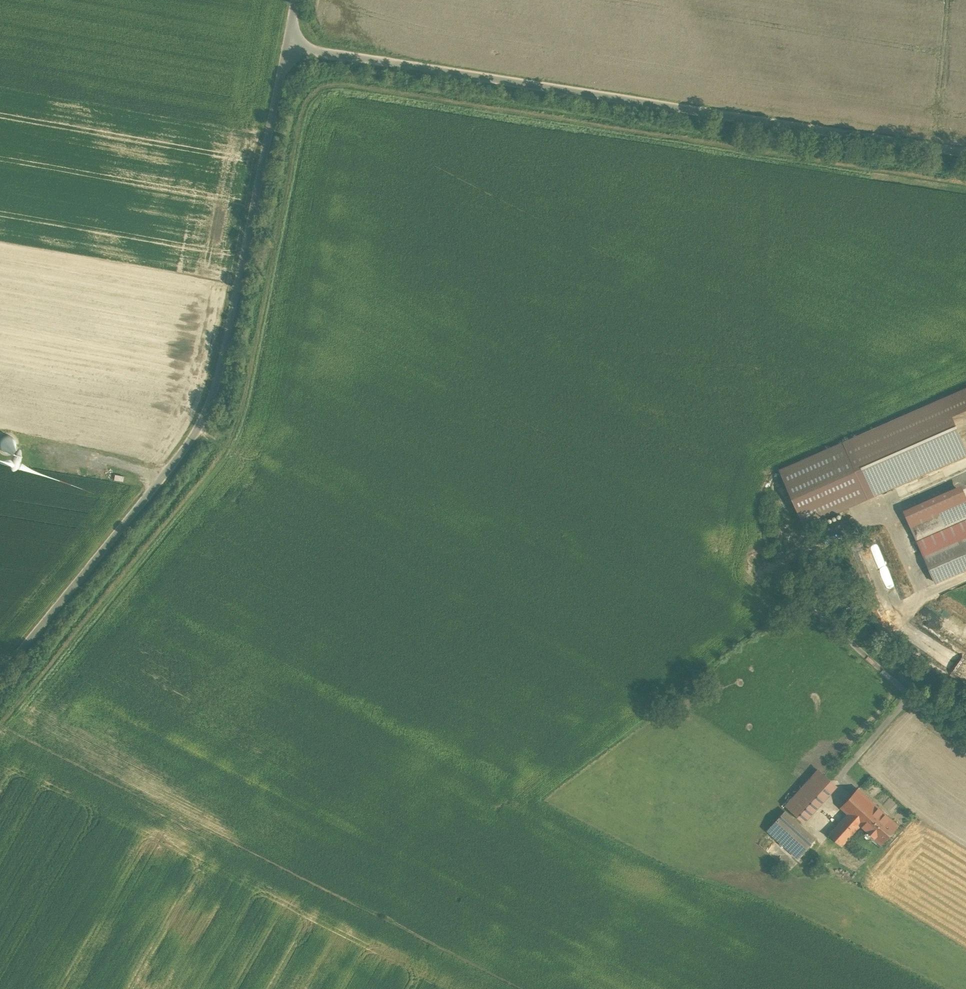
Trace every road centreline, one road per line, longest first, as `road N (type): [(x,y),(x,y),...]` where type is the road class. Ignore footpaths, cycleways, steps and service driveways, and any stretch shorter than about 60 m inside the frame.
road 1 (unclassified): [(288,41),(217,397),(187,446),(0,677)]
road 2 (unclassified): [(288,41),(965,153)]
road 3 (unclassified): [(965,743),(791,582)]

